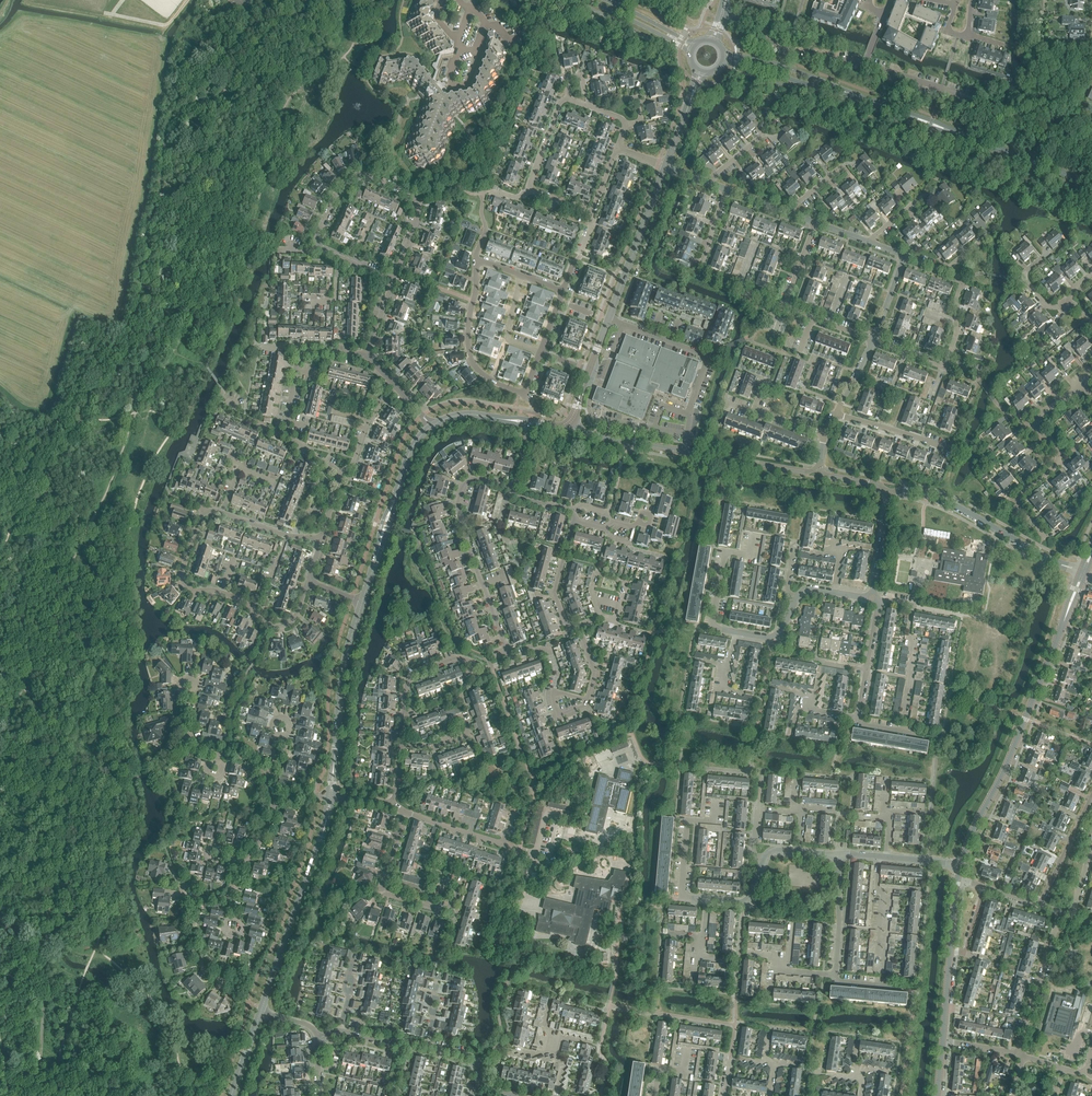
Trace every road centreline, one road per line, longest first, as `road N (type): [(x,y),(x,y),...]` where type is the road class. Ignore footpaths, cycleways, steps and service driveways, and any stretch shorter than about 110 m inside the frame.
road 1 (residential): [(320,542),(208,512),(181,575),(187,590),(235,596),(270,624),(283,625),(300,612),(311,578)]
road 2 (tertiary): [(961,866),(1082,574)]
road 3 (tertiary): [(1091,186),(862,99)]
road 4 (residential): [(508,659),(459,507),(468,483),(510,487)]
road 5 (residential): [(320,246),(333,202),(355,178),(403,192),(421,209),(395,277)]
road 6 (tertiary): [(262,1012),(331,797)]
road 7 (unclassified): [(1082,574),(948,505),(890,493)]
road 8 (tertiary): [(331,797),(344,666),(362,601)]
road 9 (residential): [(1032,531),(1016,496),(1056,465),(1060,452),(1037,419),(1079,384)]
road 10 (residential): [(685,449),(704,357),(608,320)]
road 11 (tertiary): [(362,601),(408,455),(431,426)]
road 12 (residential): [(477,1085),(479,1063),(471,1056),(340,1034),(320,1039)]
road 13 (residential): [(784,308),(702,269),(724,191)]
road 14 (residential): [(736,633),(775,637),(796,600),(815,588),(873,599)]
road 15 (residential): [(591,212),(529,192),(564,101)]
road 16 (tertiary): [(608,320),(665,168)]
road 17 (residential): [(722,16),(787,53),(866,64)]
road 18 (residential): [(706,902),(679,899),(688,820),(714,820),(716,800)]
road 19 (residential): [(1017,1055),(1056,912)]
road 20 (tertiary): [(862,99),(722,52)]
road 21 (tertiary): [(721,65),(862,99)]
road 22 (residential): [(364,353),(302,354),(280,433)]
road 23 (residential): [(402,745),(408,681),(453,660),(474,665)]
road 24 (unclassified): [(816,469),(685,449)]
road 25 (residential): [(1091,786),(1038,906)]
road 26 (residential): [(476,260),(468,346),(492,382)]
road 27 (residential): [(427,906),(383,884),(404,813)]
road 28 (residential): [(949,450),(832,417)]
road 29 (residential): [(842,854),(835,974)]
road 30 (residential): [(579,625),(565,621),(555,589),(576,521)]
road 31 (residential): [(879,857),(879,973)]

